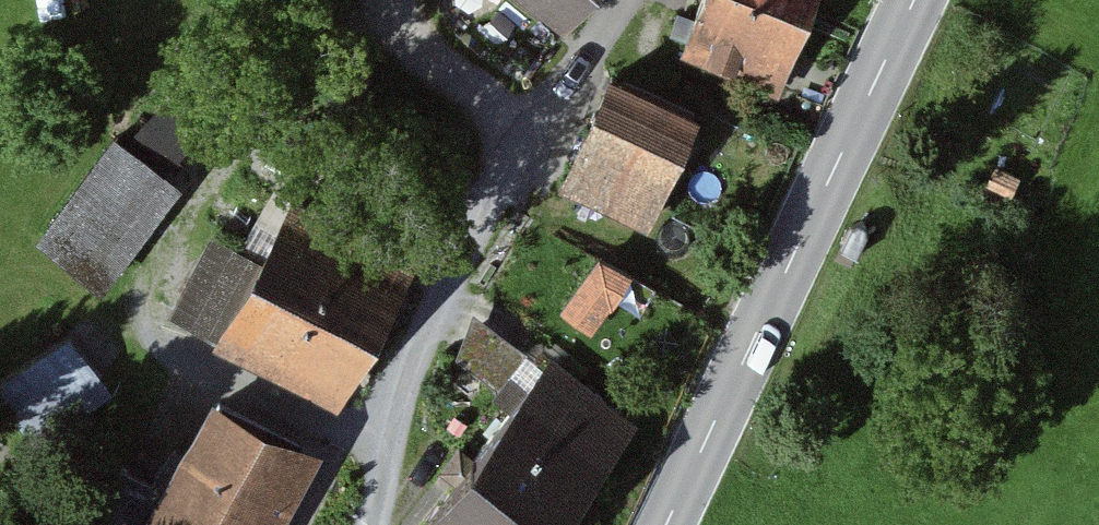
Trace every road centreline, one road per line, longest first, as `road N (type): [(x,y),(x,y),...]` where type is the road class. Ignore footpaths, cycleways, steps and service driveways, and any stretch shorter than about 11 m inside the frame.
road 1 (residential): [(627,0),(469,229),(412,362),(369,524)]
road 2 (secondary): [(914,0),(668,524)]

